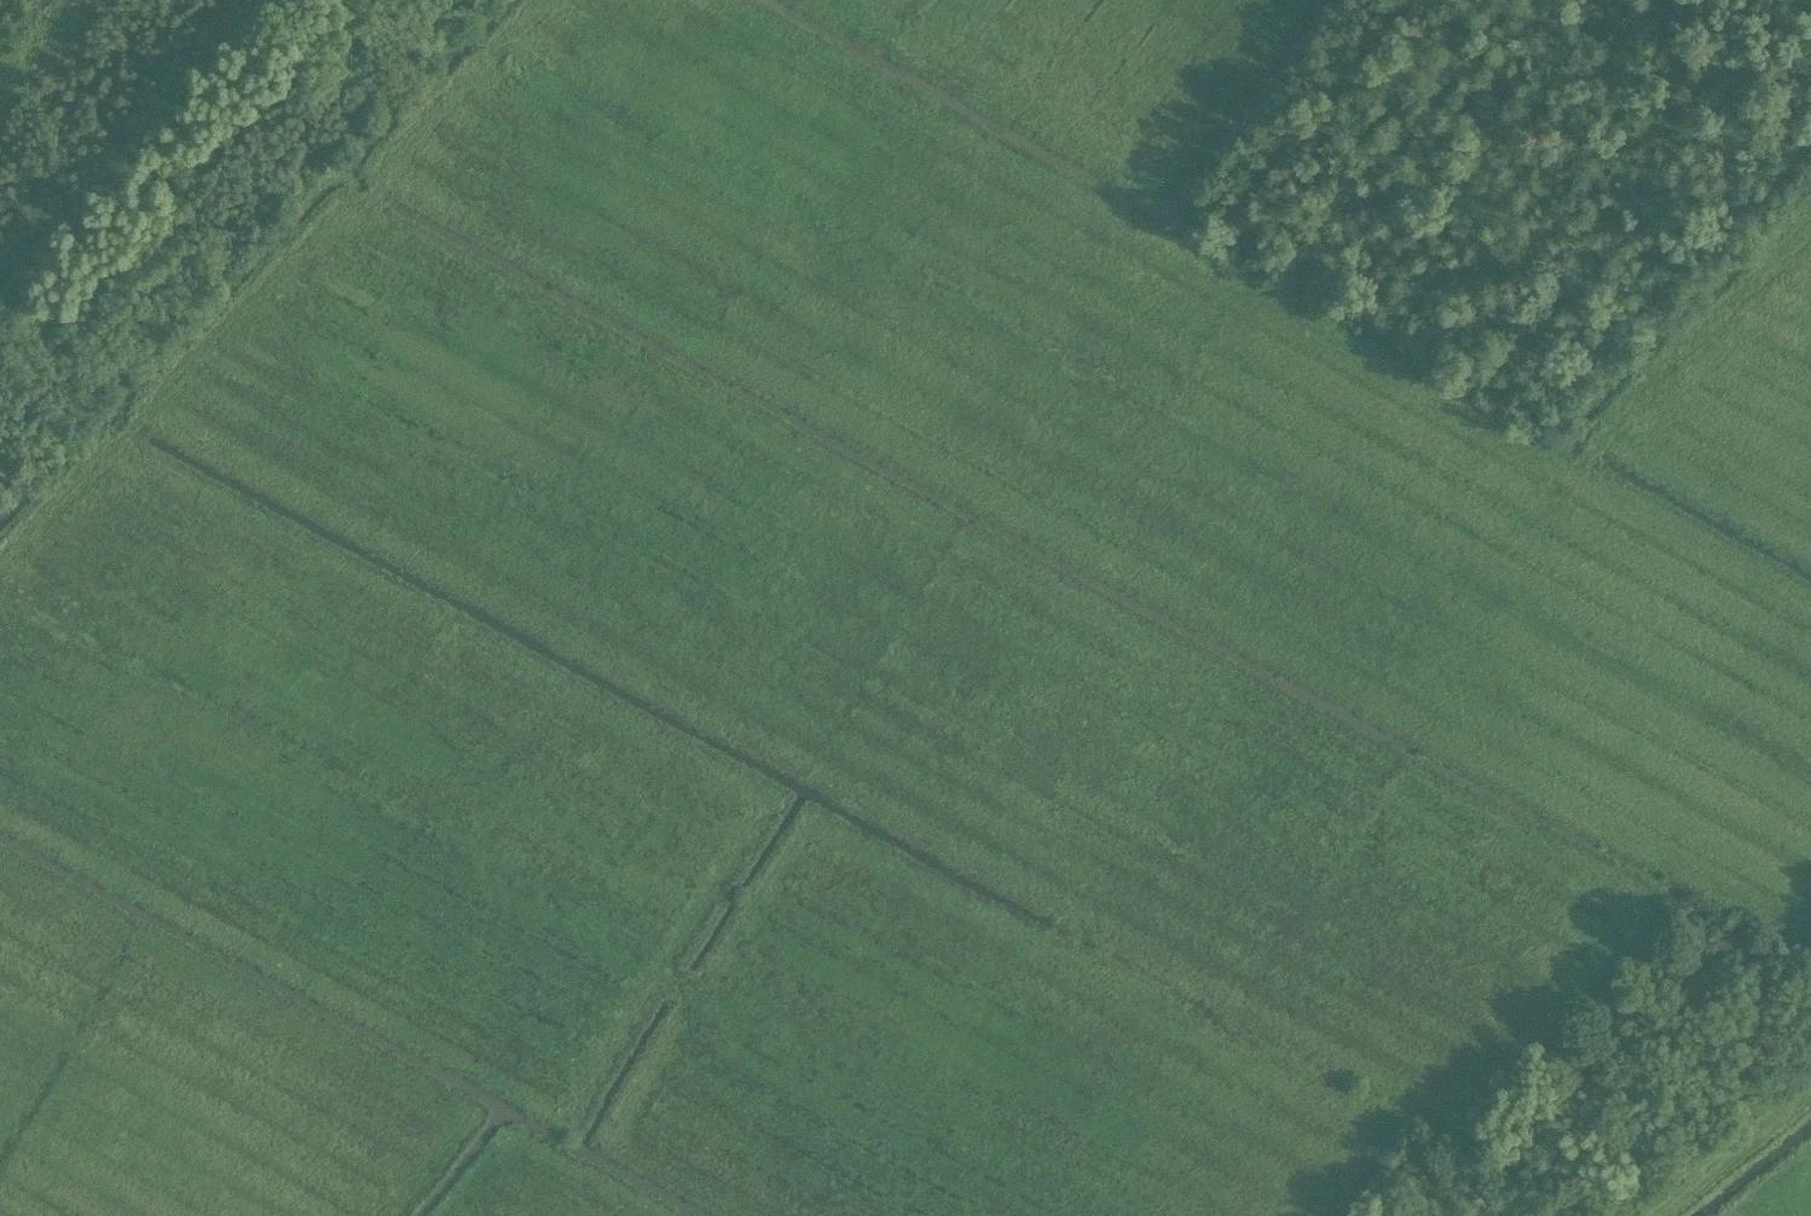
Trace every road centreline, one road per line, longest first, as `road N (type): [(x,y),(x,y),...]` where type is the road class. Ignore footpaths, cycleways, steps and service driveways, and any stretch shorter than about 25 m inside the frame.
road 1 (track): [(1810,1110),(1678,1215)]

